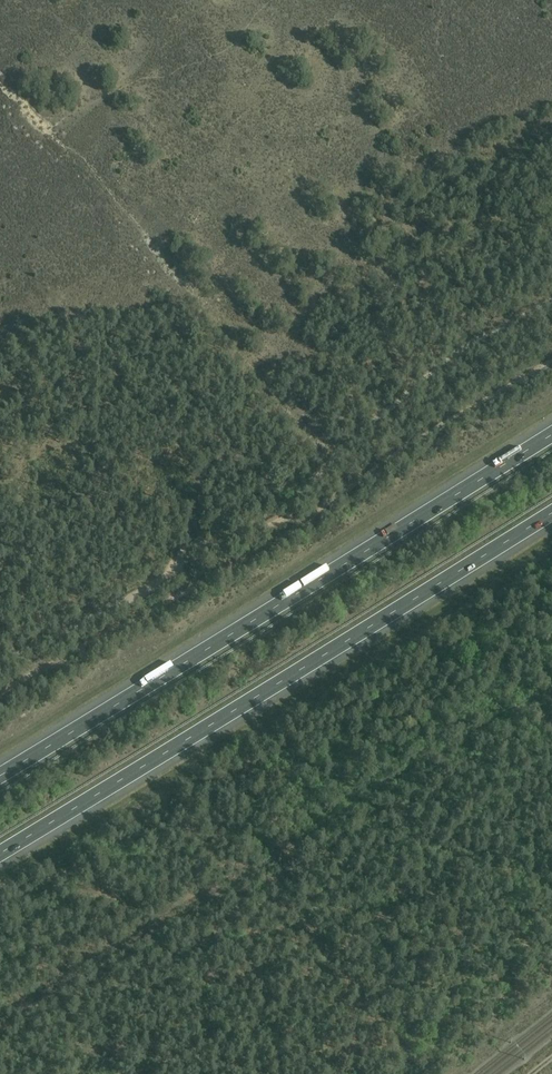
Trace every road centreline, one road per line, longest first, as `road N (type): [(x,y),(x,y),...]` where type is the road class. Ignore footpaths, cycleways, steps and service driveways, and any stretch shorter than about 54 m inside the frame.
road 1 (track): [(551,300),(487,333),(407,391),(332,459),(276,524),(188,552),(170,575),(126,602),(0,661)]
road 2 (motorway): [(0,855),(551,512)]
road 3 (motorway): [(551,435),(0,776)]

